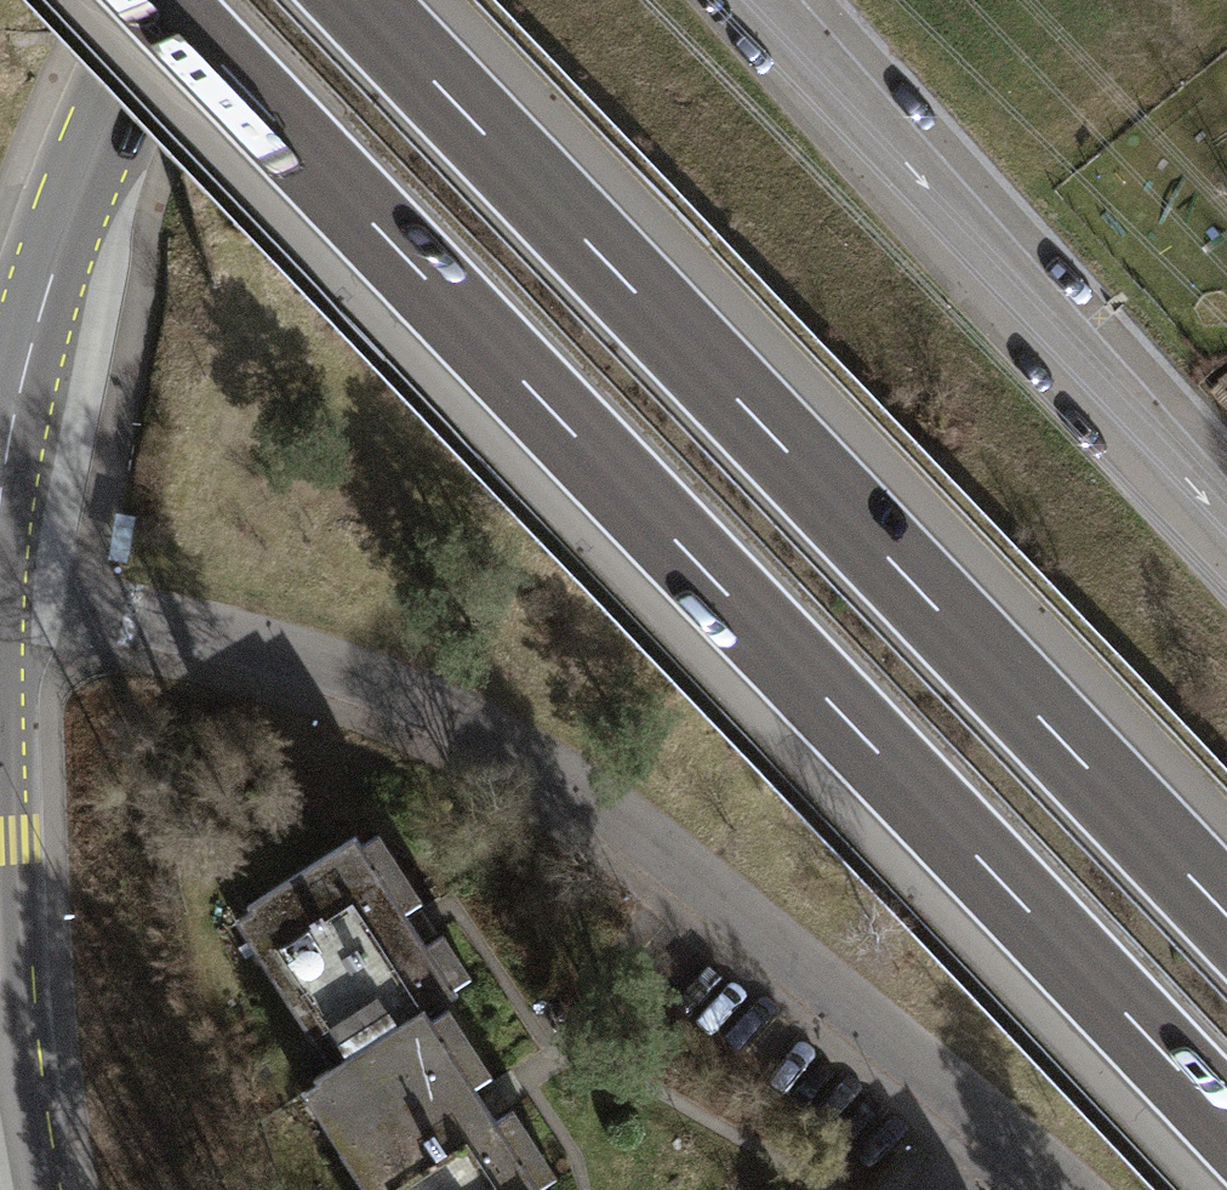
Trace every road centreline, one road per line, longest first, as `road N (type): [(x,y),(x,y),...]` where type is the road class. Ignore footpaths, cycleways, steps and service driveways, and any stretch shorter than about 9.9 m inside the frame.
road 1 (motorway): [(158,0),(1226,1125)]
road 2 (motorway): [(1226,912),(360,0)]
road 3 (unclassified): [(0,605),(140,620),(306,661),(463,725),(626,825),(1069,1189)]
road 4 (unclassified): [(758,0),(1226,537)]
road 5 (secondary): [(25,372),(69,214),(123,83),(173,0)]
road 6 (secondary): [(26,1189),(0,1022)]

